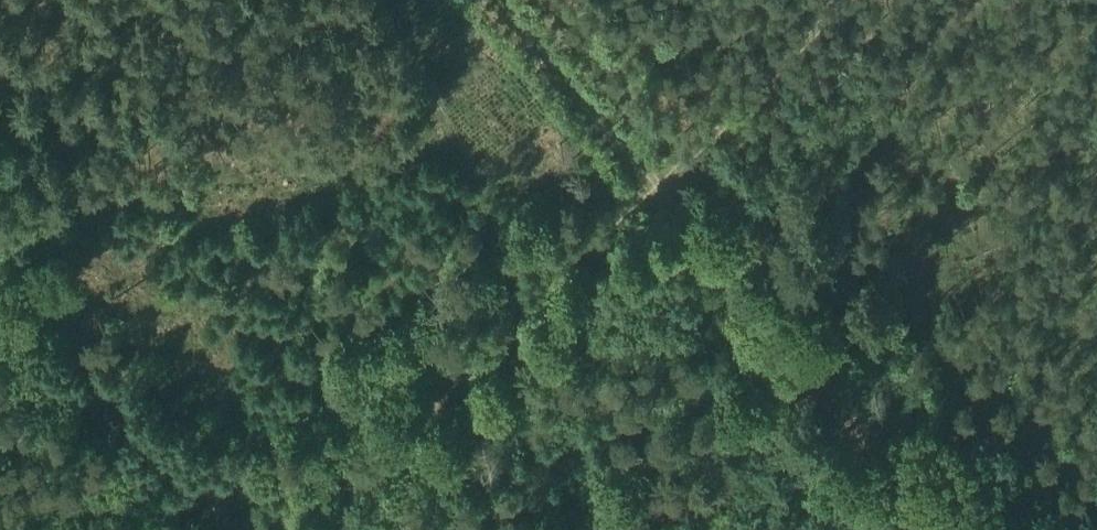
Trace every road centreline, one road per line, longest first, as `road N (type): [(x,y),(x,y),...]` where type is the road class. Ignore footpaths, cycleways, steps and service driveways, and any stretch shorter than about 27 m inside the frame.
road 1 (track): [(0,262),(235,529)]
road 2 (track): [(657,191),(493,0)]

